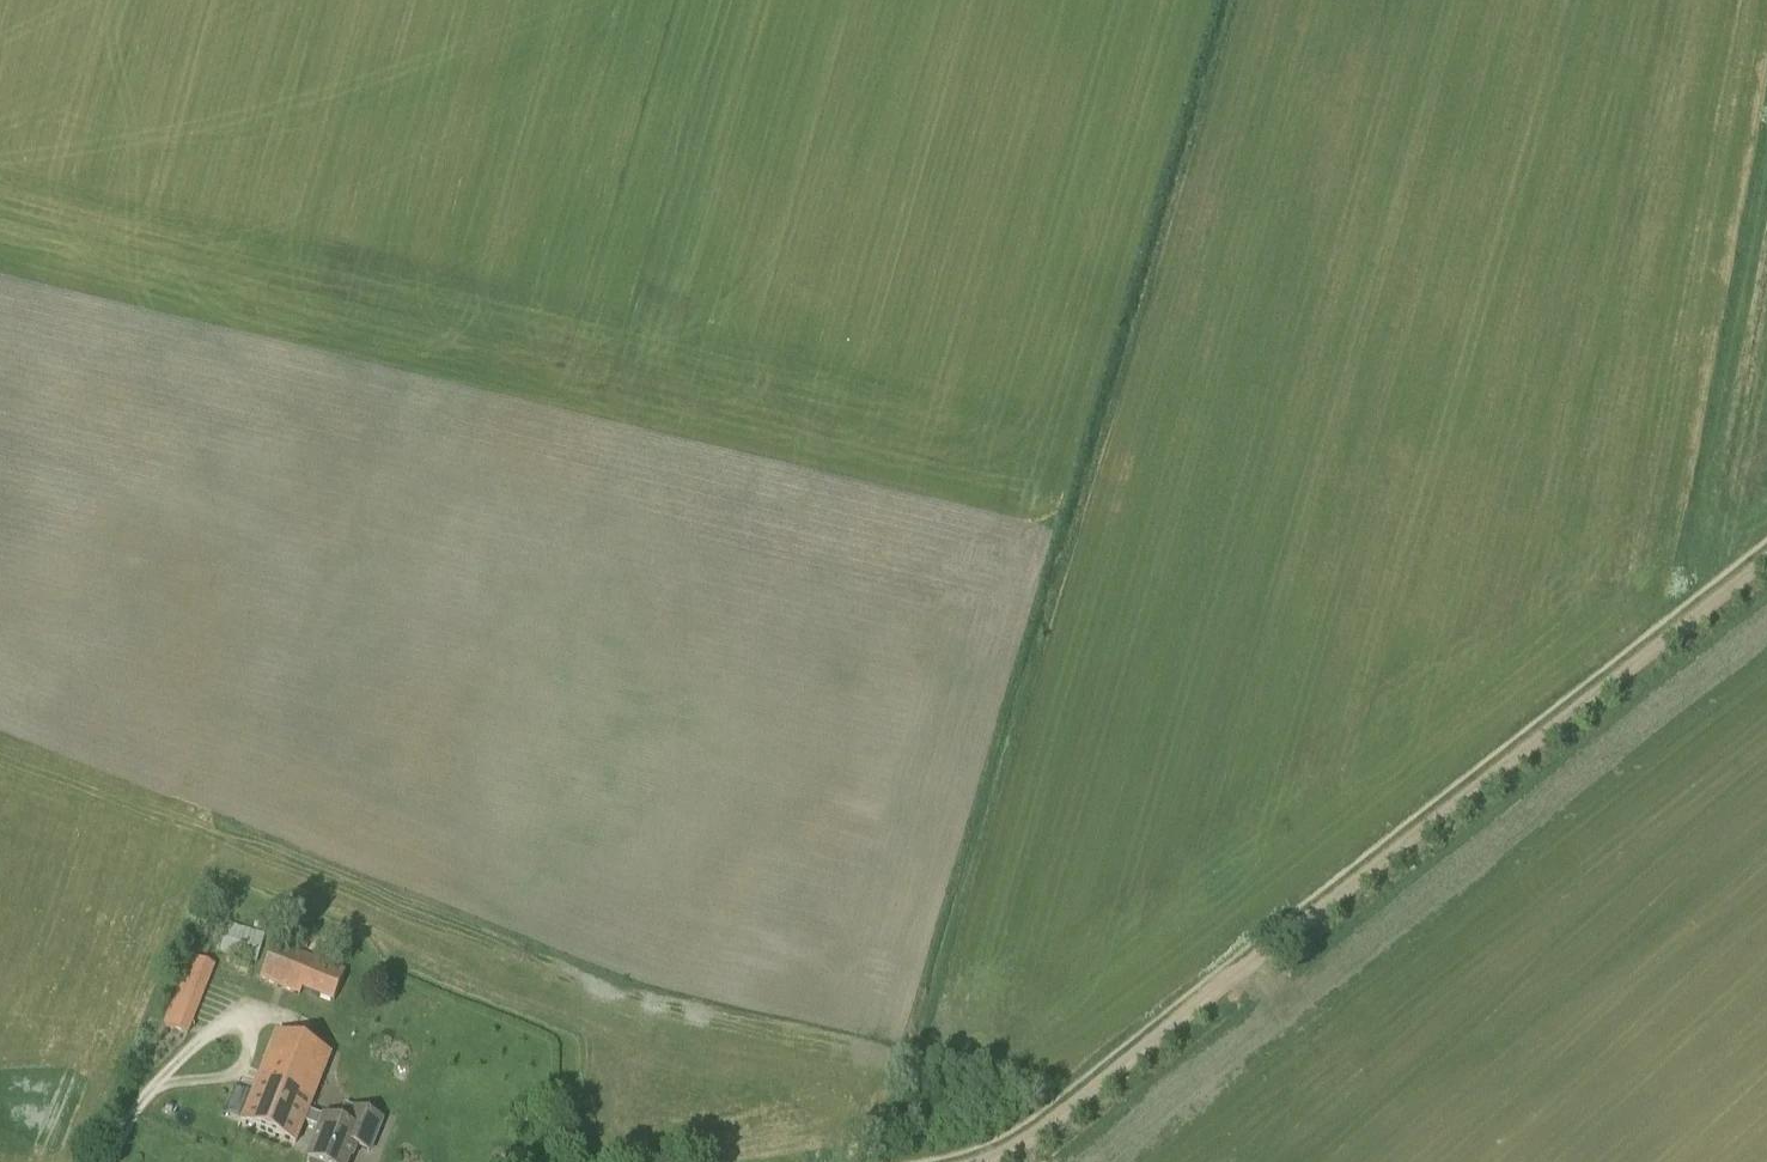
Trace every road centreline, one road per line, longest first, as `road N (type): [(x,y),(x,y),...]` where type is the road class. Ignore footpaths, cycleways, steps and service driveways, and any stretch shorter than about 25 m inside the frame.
road 1 (track): [(975,1161),(1019,1144),(1766,558)]

